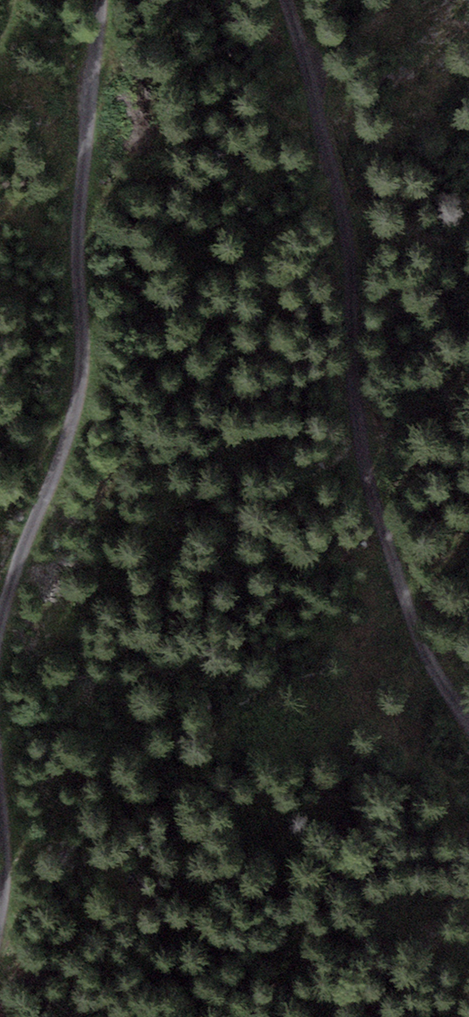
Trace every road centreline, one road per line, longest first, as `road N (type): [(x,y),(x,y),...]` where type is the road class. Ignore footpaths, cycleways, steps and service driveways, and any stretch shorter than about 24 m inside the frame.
road 1 (track): [(97,0),(89,325),(80,400),(37,513),(9,632),(2,737),(8,888),(0,922)]
road 2 (track): [(468,724),(389,574),(364,442),(350,259),(288,0)]

